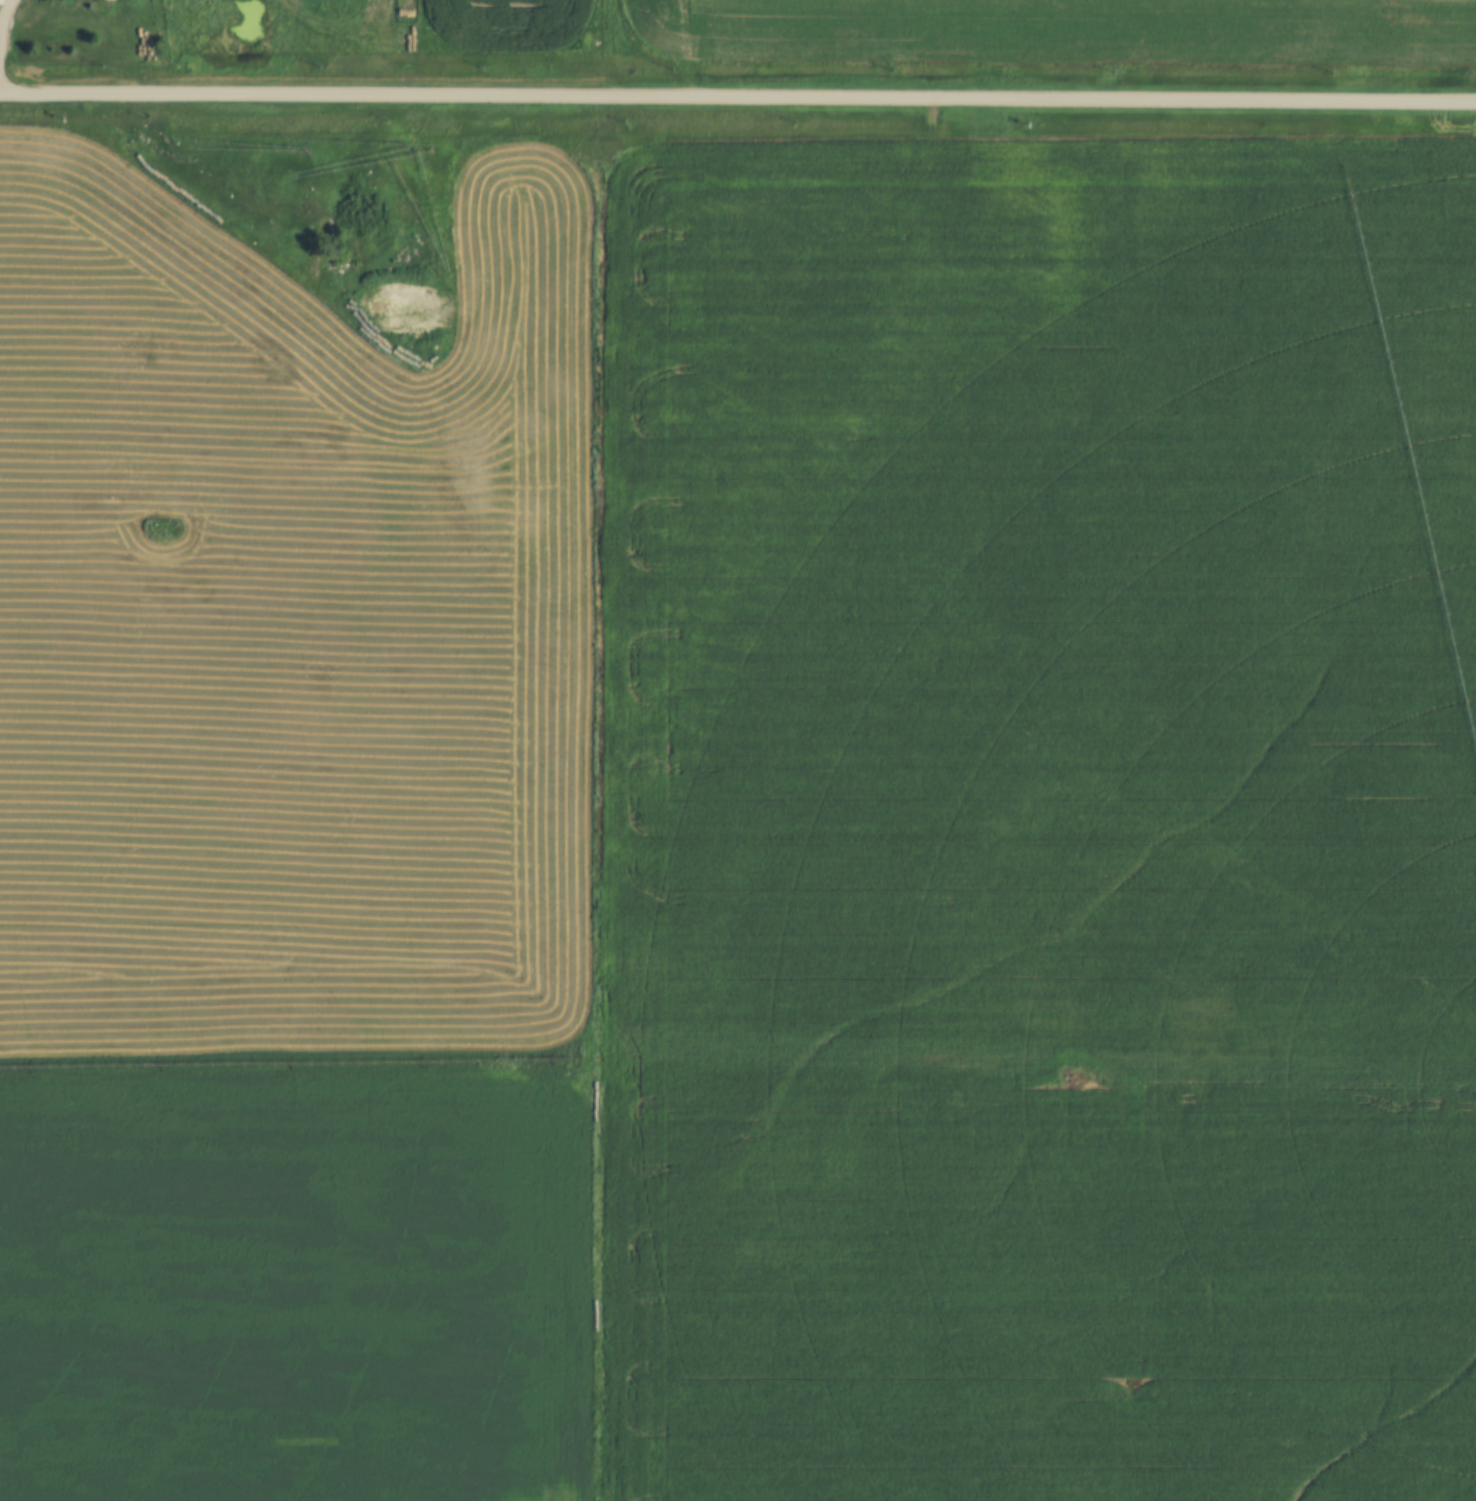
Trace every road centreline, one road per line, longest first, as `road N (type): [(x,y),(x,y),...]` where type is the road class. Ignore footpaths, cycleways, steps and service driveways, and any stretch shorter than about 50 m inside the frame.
road 1 (residential): [(0,94),(1475,101)]

